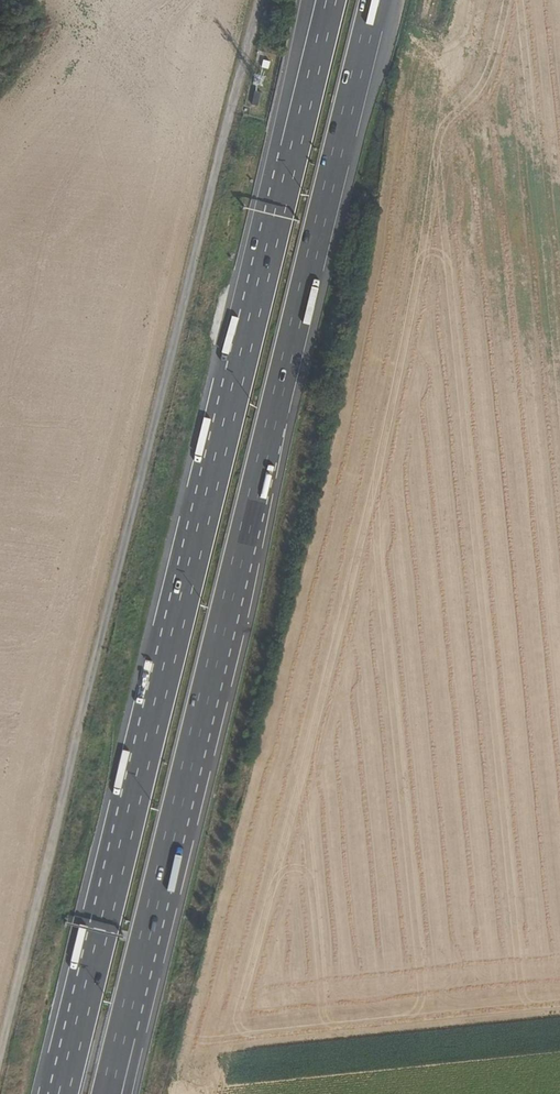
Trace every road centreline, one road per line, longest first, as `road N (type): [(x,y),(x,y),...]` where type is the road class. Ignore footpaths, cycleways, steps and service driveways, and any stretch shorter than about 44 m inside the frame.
road 1 (track): [(0,1068),(165,368),(262,0)]
road 2 (motorway): [(121,1035),(375,0)]
road 3 (motorway): [(289,179),(59,1093)]
road 4 (motorway): [(312,0),(277,141),(289,179)]
road 5 (motorway): [(334,0),(289,179)]

